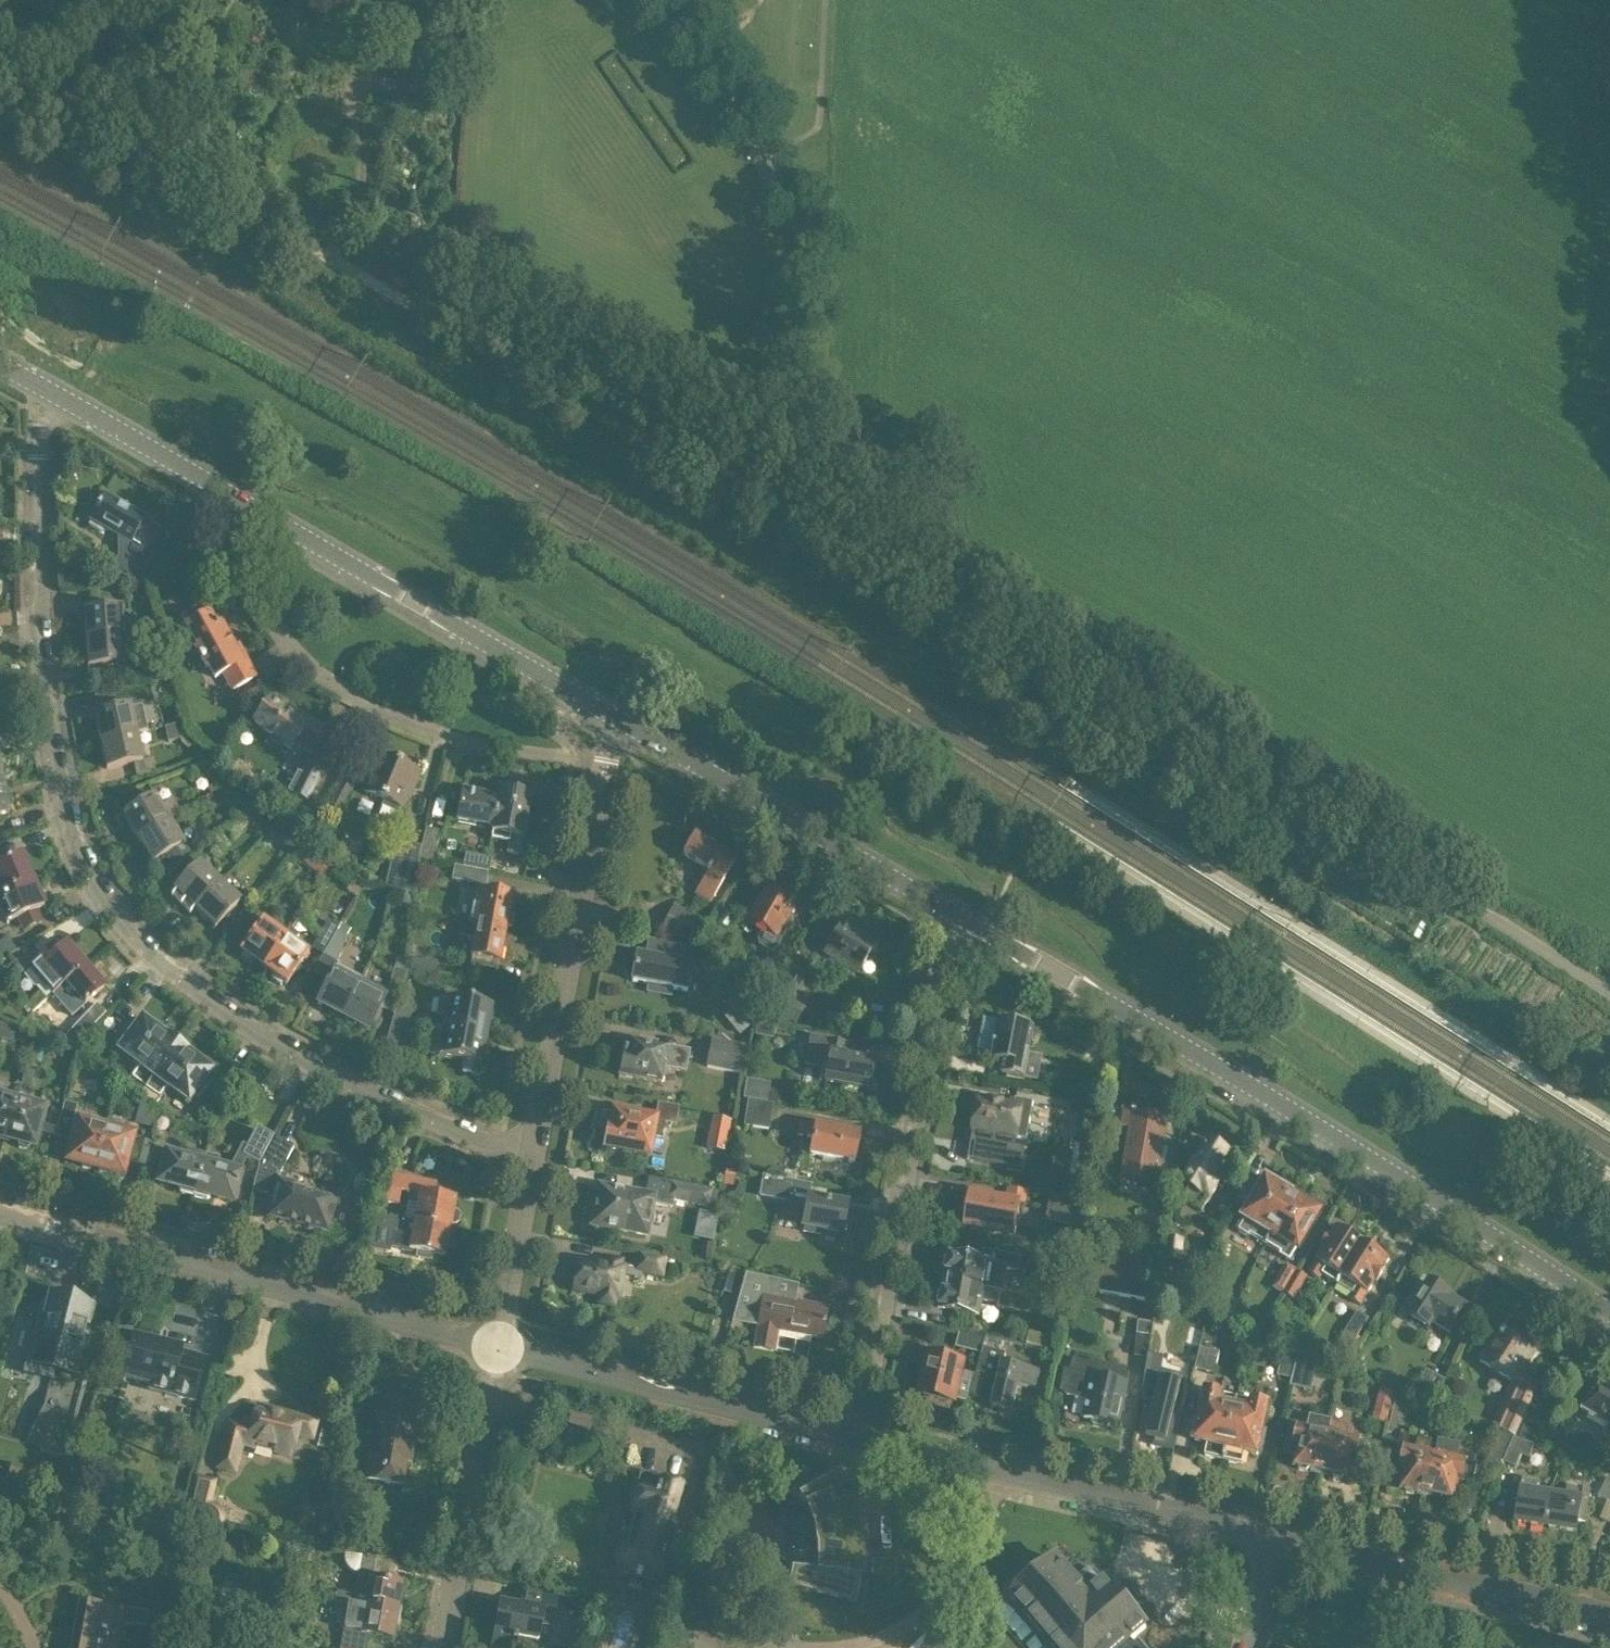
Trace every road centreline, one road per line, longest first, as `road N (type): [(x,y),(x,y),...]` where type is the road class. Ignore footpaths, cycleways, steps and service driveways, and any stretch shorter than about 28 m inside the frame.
road 1 (residential): [(534,1153),(344,1081),(250,1030),(166,964),(97,886),(58,784),(36,598),(38,456),(58,395)]
road 2 (unclassified): [(1609,990),(1322,814),(791,516)]
road 3 (unclassified): [(1609,1312),(955,913)]
road 4 (unclassified): [(791,516),(195,189)]
road 5 (unclassified): [(791,516),(815,289),(811,257),(725,89),(656,0)]
road 6 (residential): [(866,1433),(955,913)]
road 7 (residential): [(496,1347),(0,1219)]
road 8 (residential): [(612,761),(460,740),(321,679),(293,652),(256,592),(237,499)]
road 9 (unclassified): [(619,719),(237,499)]
road 10 (residential): [(534,1153),(612,761)]
road 11 (unclassified): [(955,913),(619,719)]
road 12 (residential): [(866,1433),(496,1347)]
road 13 (residential): [(1609,1616),(1280,1537)]
road 14 (residential): [(440,1647),(496,1347)]
road 15 (residential): [(1280,1537),(997,1466)]
road 16 (residential): [(997,1466),(973,1556),(951,1590),(886,1634),(832,1647)]
road 17 (track): [(0,85),(195,189)]
road 18 (unclassified): [(237,499),(58,395)]
road 19 (residential): [(496,1347),(534,1153)]
road 20 (residential): [(997,1466),(866,1433)]

